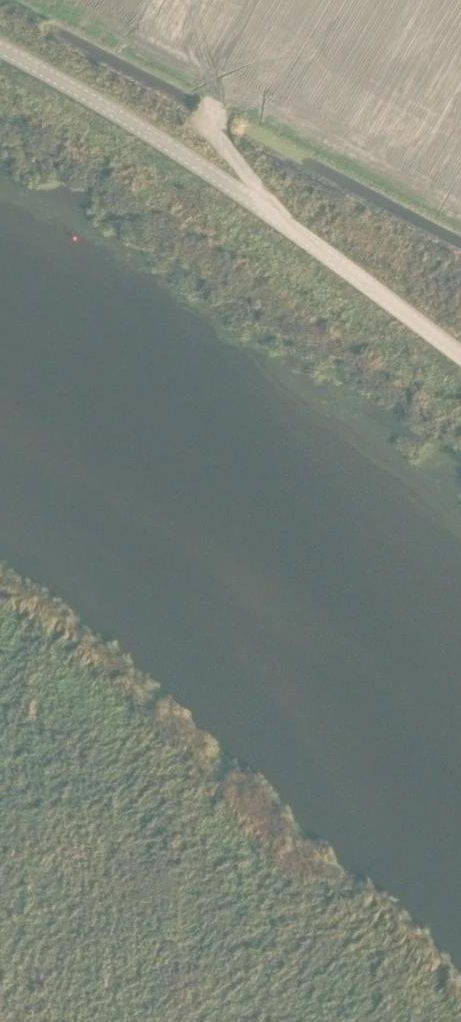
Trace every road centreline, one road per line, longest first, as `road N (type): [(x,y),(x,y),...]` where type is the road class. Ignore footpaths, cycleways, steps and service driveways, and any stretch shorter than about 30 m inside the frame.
road 1 (unclassified): [(460,355),(224,180),(0,50)]

